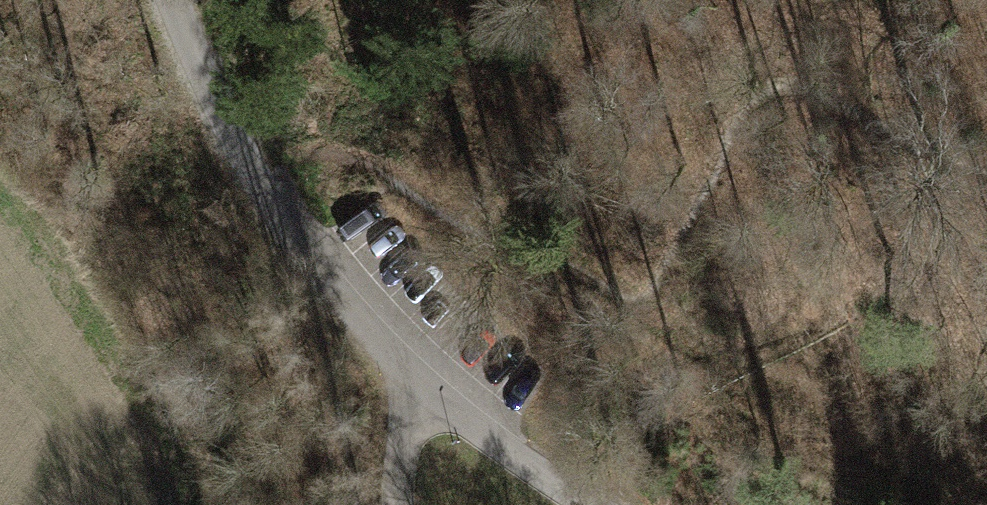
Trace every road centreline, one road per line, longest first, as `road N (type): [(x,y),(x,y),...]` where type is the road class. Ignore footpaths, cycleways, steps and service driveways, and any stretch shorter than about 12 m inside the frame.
road 1 (track): [(235,139),(325,141),(552,254),(841,423),(954,504)]
road 2 (unclassified): [(171,0),(269,198),(369,331),(454,411),(594,504)]

